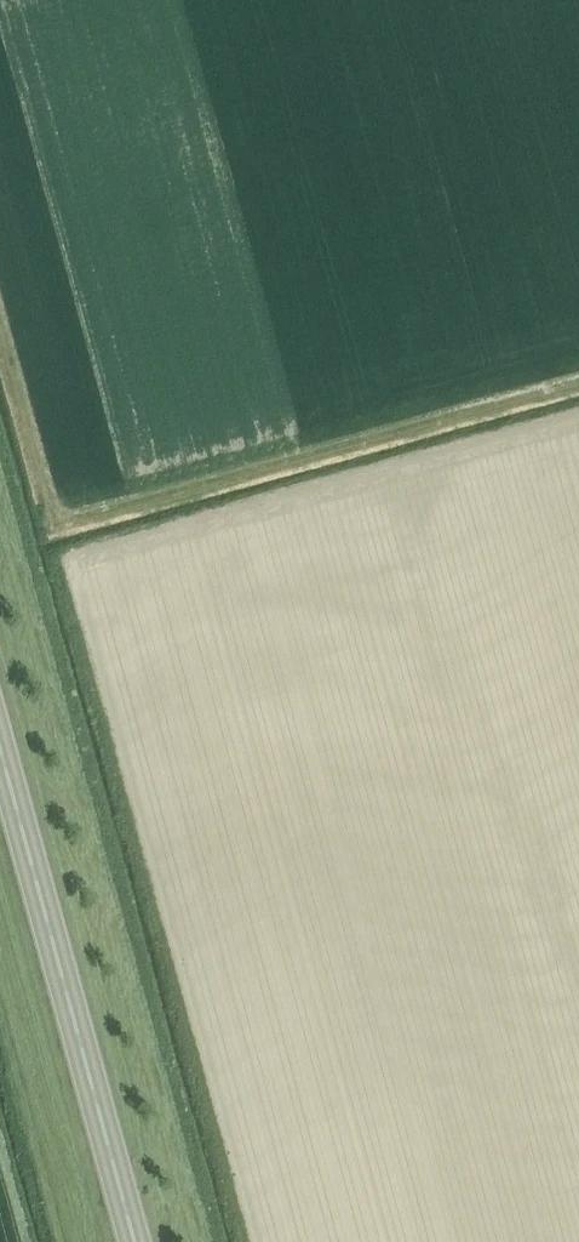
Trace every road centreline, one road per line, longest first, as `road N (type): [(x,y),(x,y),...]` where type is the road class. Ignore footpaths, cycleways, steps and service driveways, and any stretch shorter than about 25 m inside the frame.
road 1 (trunk): [(134,1241),(0,753)]

